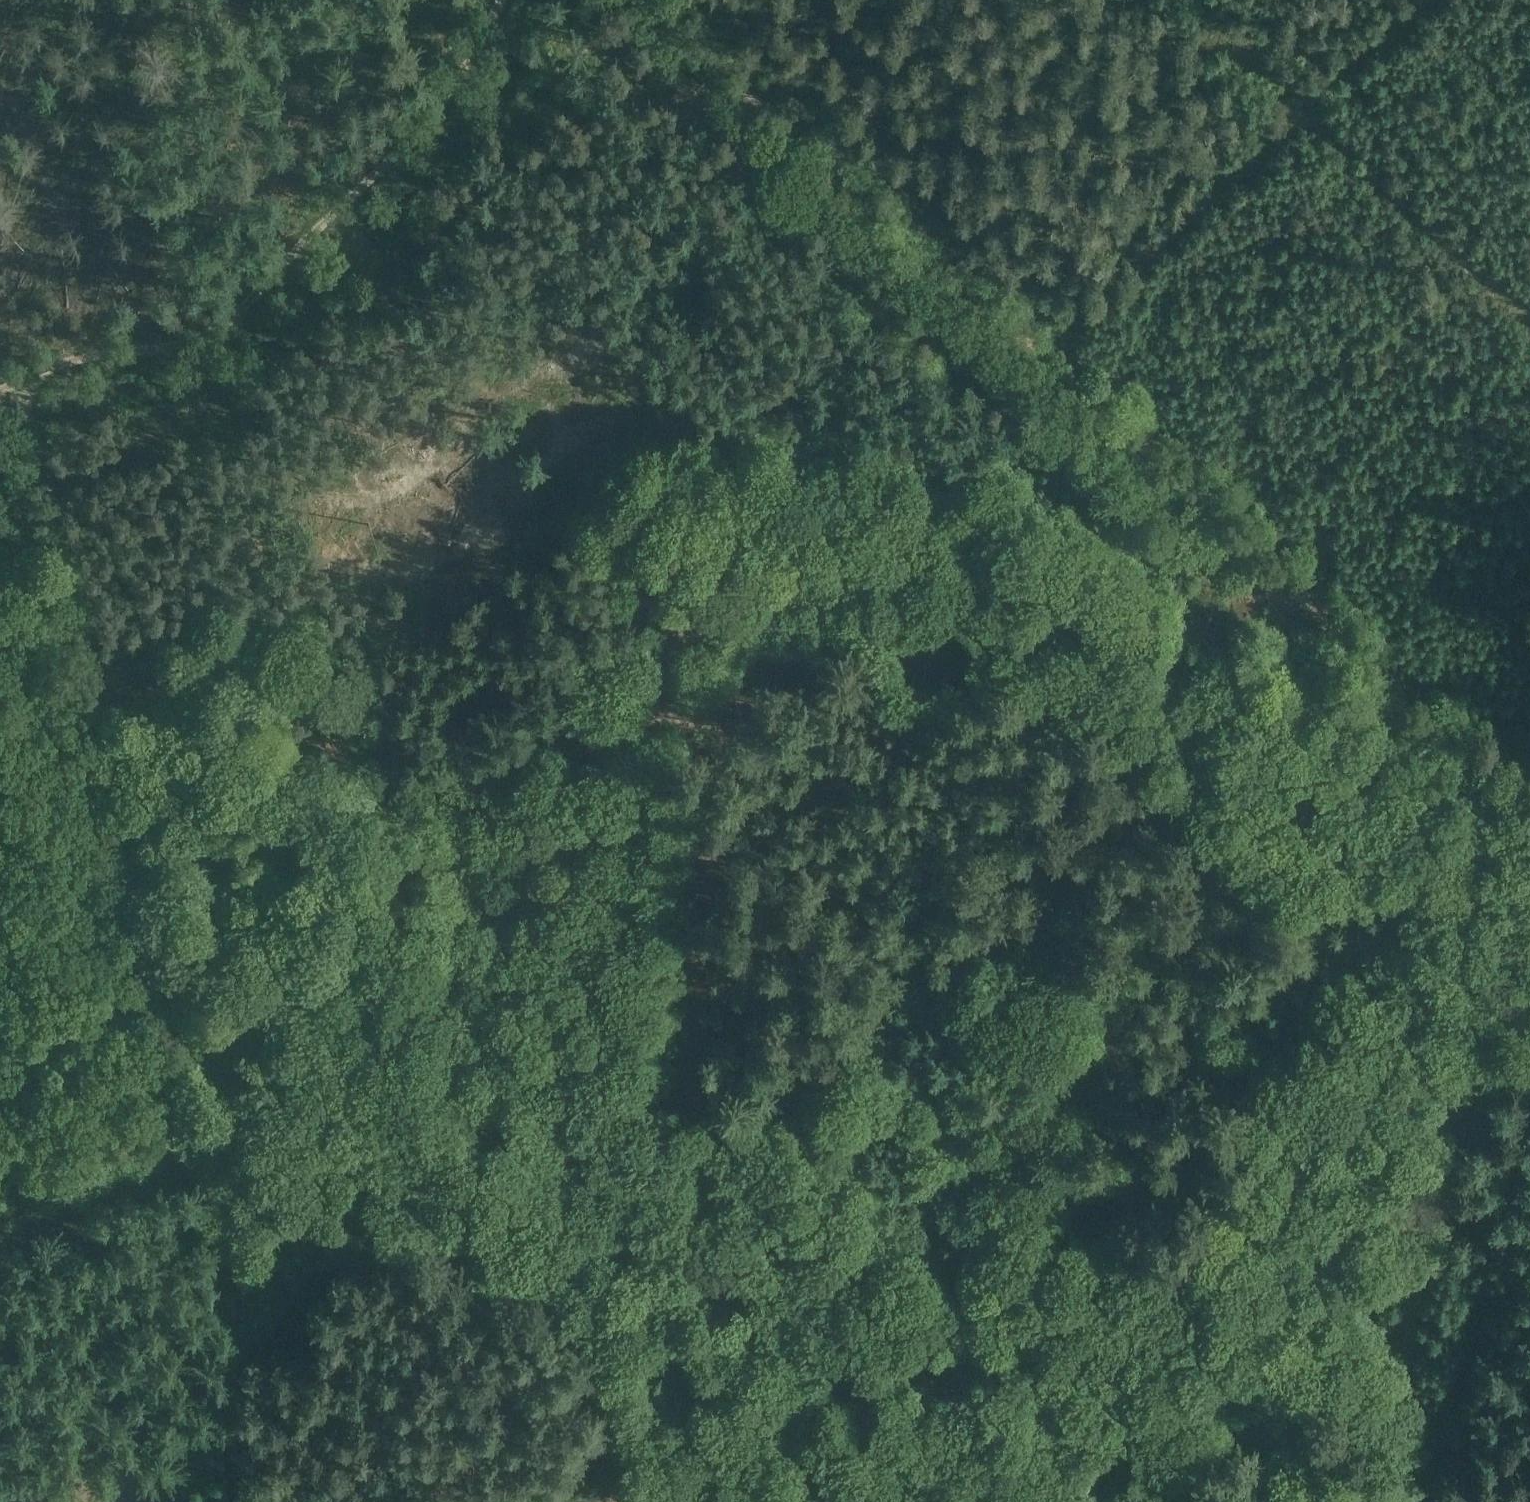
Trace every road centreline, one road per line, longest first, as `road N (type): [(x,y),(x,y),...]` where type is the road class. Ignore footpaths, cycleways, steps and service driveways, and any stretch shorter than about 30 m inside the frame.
road 1 (track): [(1517,794),(1043,352),(758,109),(651,0)]
road 2 (track): [(20,372),(257,1501)]
road 3 (track): [(0,380),(78,349),(188,332),(240,302),(467,53),(494,0)]
road 4 (track): [(1426,1501),(1404,1377),(1407,1310),(1451,1135),(1467,939)]
road 5 (track): [(1467,939),(1484,869),(1517,794)]

